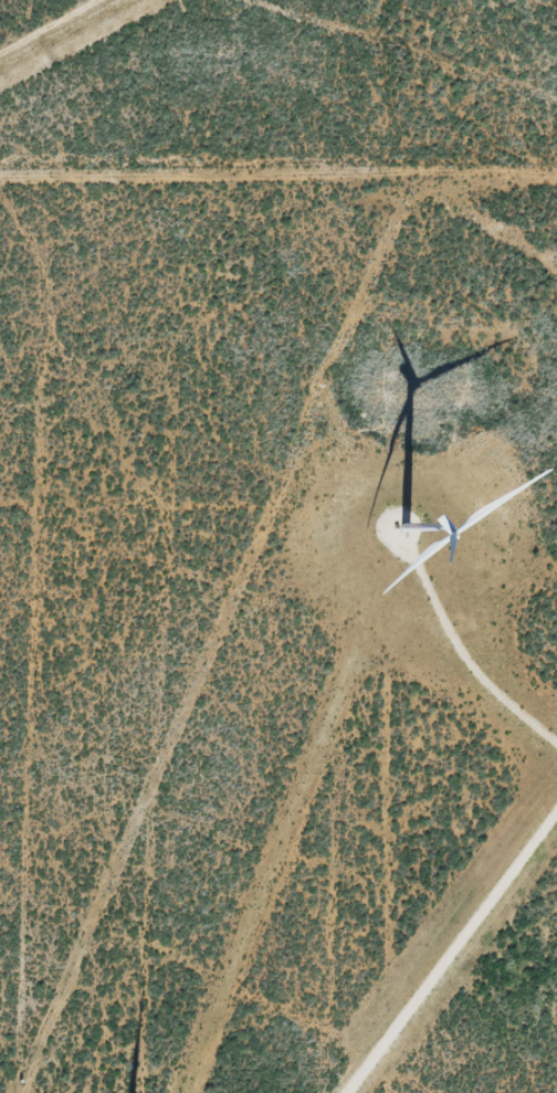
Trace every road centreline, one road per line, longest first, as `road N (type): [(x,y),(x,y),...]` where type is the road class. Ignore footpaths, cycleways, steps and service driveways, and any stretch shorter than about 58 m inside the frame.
road 1 (residential): [(556,844),(365,1092)]

